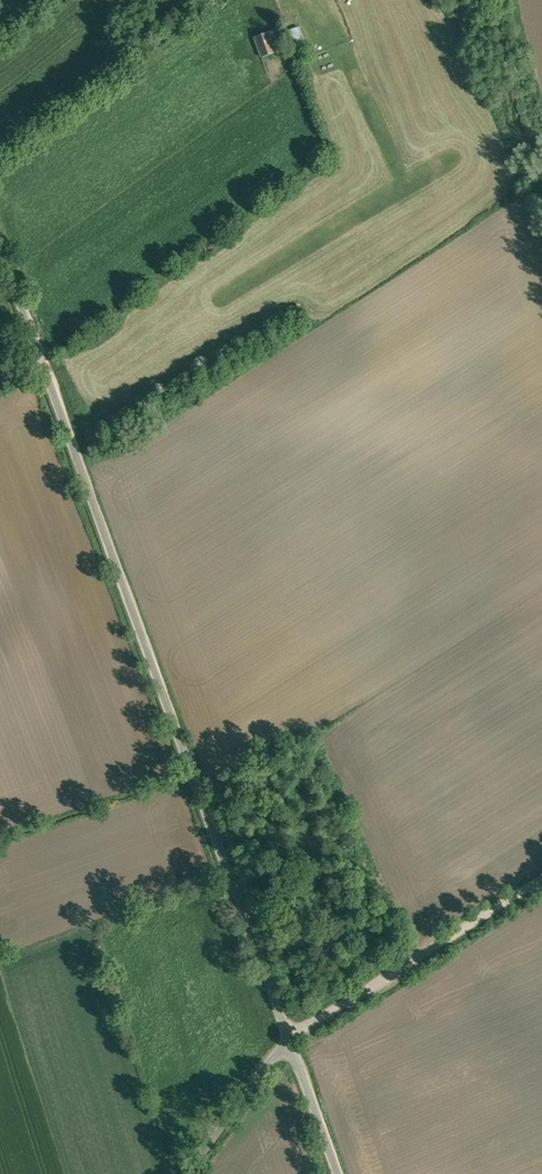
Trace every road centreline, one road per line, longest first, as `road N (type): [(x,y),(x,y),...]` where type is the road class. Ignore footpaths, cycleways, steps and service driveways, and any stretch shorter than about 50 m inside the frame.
road 1 (unclassified): [(288,1039),(40,363)]
road 2 (track): [(541,879),(288,1039)]
road 3 (track): [(0,153),(216,0)]
road 4 (unclassified): [(187,1173),(256,1072),(288,1039)]
road 5 (unclassified): [(288,1039),(338,1173)]

